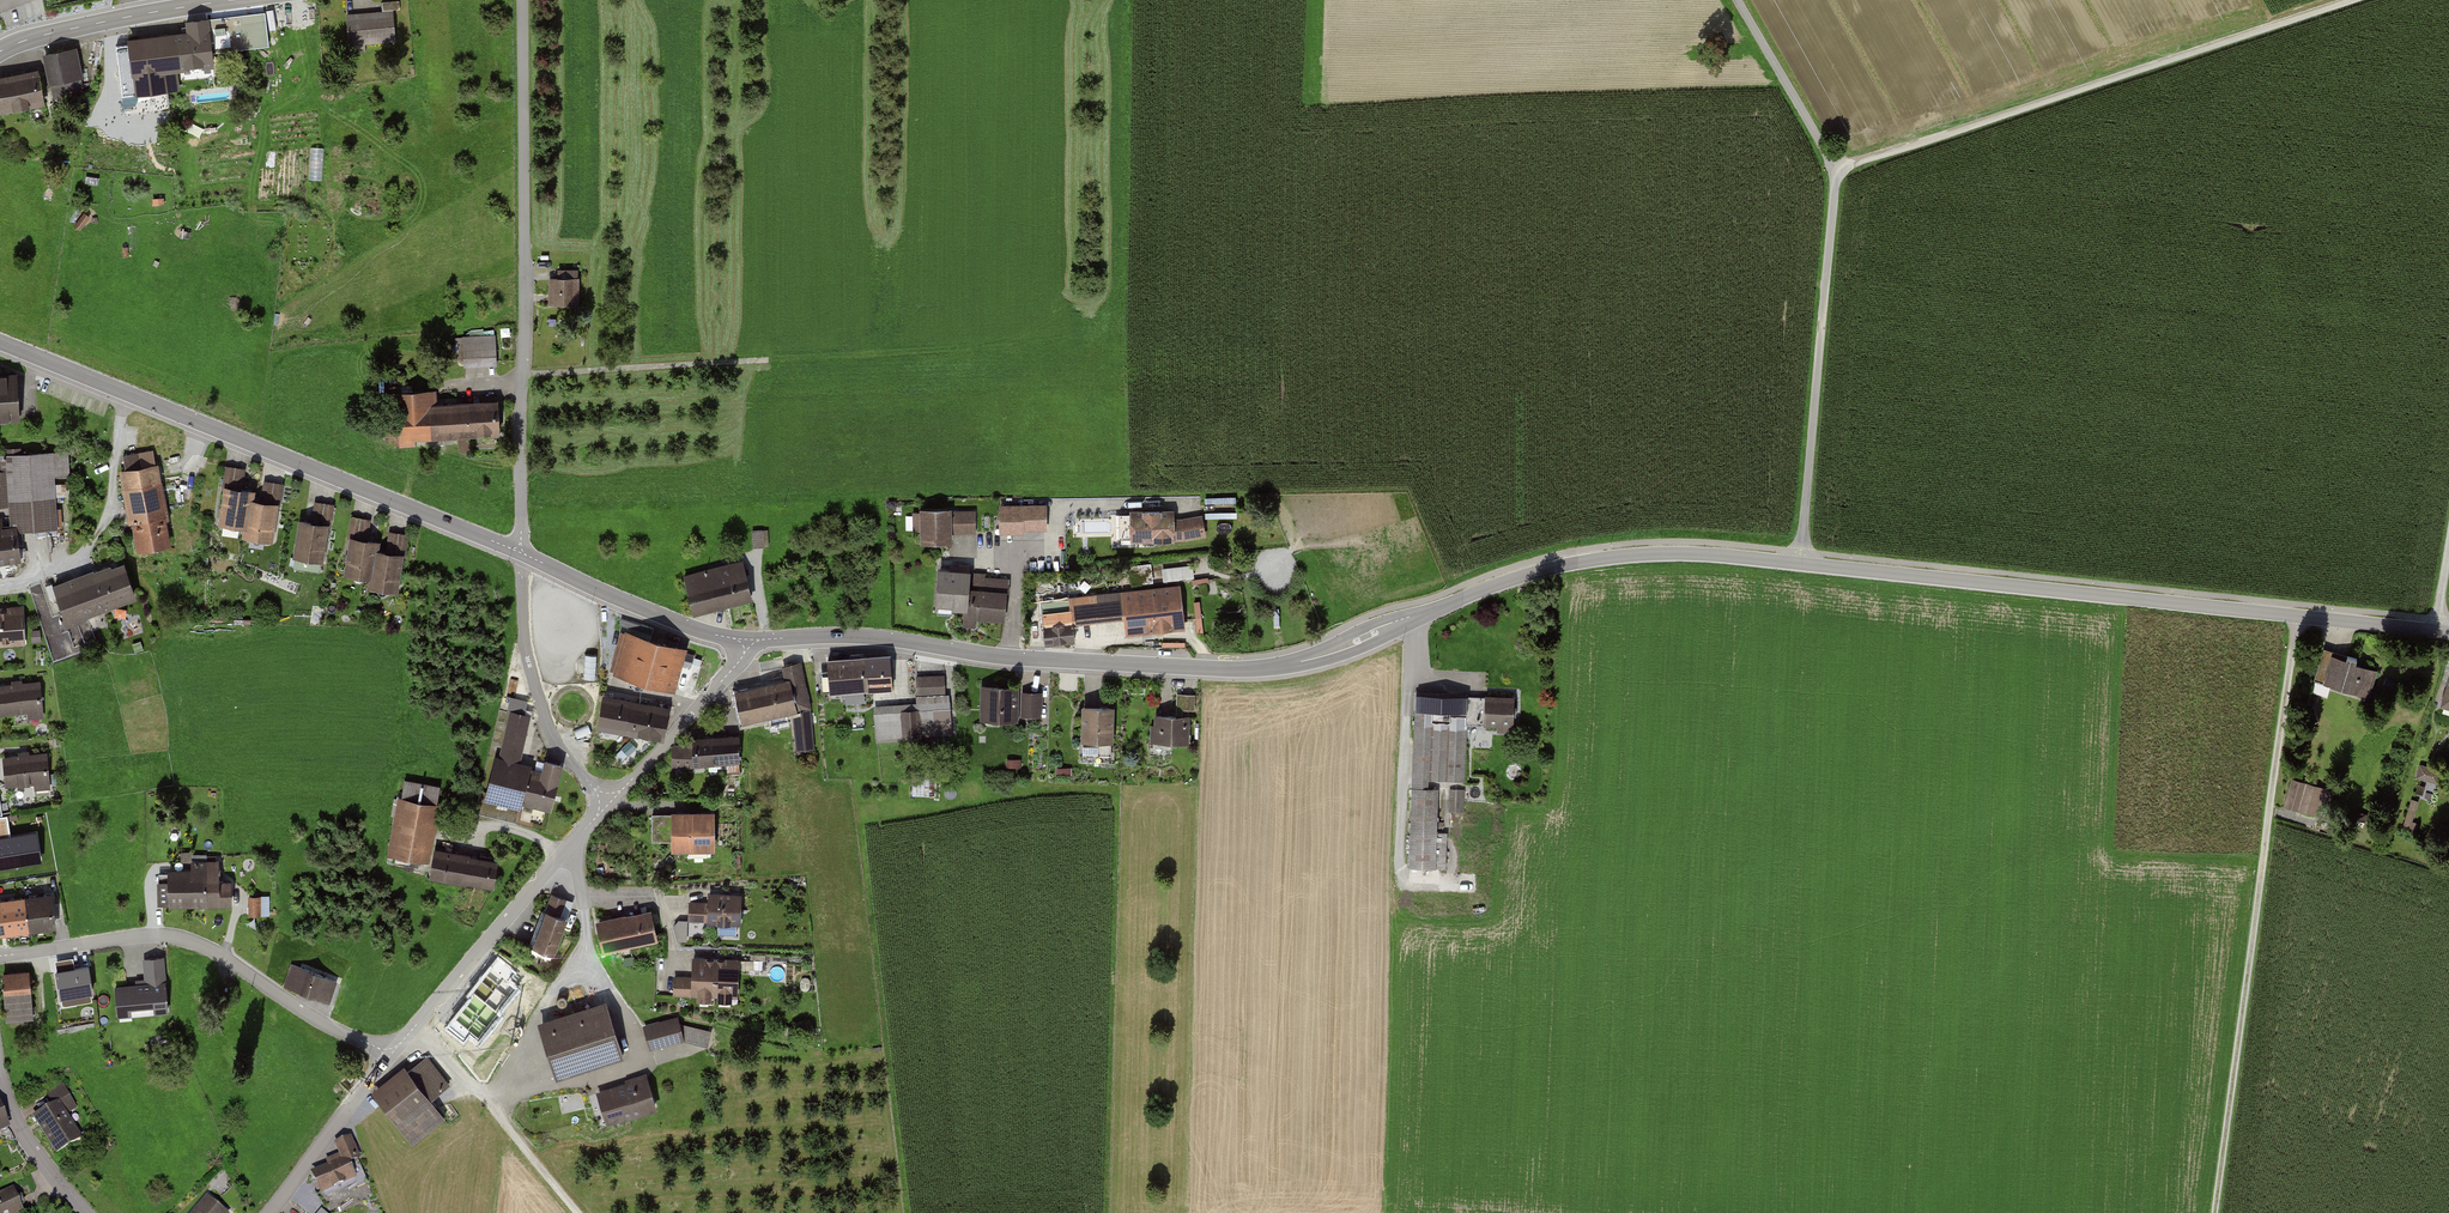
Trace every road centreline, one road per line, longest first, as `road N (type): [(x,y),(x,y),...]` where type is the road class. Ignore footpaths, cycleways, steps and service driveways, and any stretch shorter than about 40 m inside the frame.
road 1 (unclassified): [(747,643),(877,637),(1003,658),(1283,666),(1495,585),(1618,555),(1669,555),(2448,634)]
road 2 (track): [(2299,618),(2217,1212)]
road 3 (track): [(1739,0),(1836,169),(1800,563)]
road 4 (unclassified): [(0,341),(519,549)]
road 5 (residential): [(522,0),(519,549)]
road 6 (track): [(1836,169),(2351,0)]
road 7 (residential): [(387,1053),(342,1035),(188,940),(152,935),(0,956)]
road 8 (track): [(1474,886),(1422,885),(1403,872),(1415,661)]
road 9 (residential): [(519,549),(534,686),(571,764),(605,800)]
road 10 (unclassified): [(519,549),(702,632),(747,643)]
road 11 (track): [(768,360),(523,375)]
road 12 (residential): [(415,1027),(572,843)]
road 13 (tertiary): [(230,0),(64,30),(0,51)]
road 14 (residential): [(605,800),(725,677),(747,643)]
road 15 (residential): [(267,1212),(387,1053)]
road 16 (residential): [(645,1063),(593,956),(581,898)]
road 17 (residential): [(663,994),(674,943),(661,904),(650,894),(581,898)]
road 18 (residential): [(645,1063),(584,1082),(479,1096)]
road 19 (unclassified): [(87,1212),(22,1134),(0,1075)]

